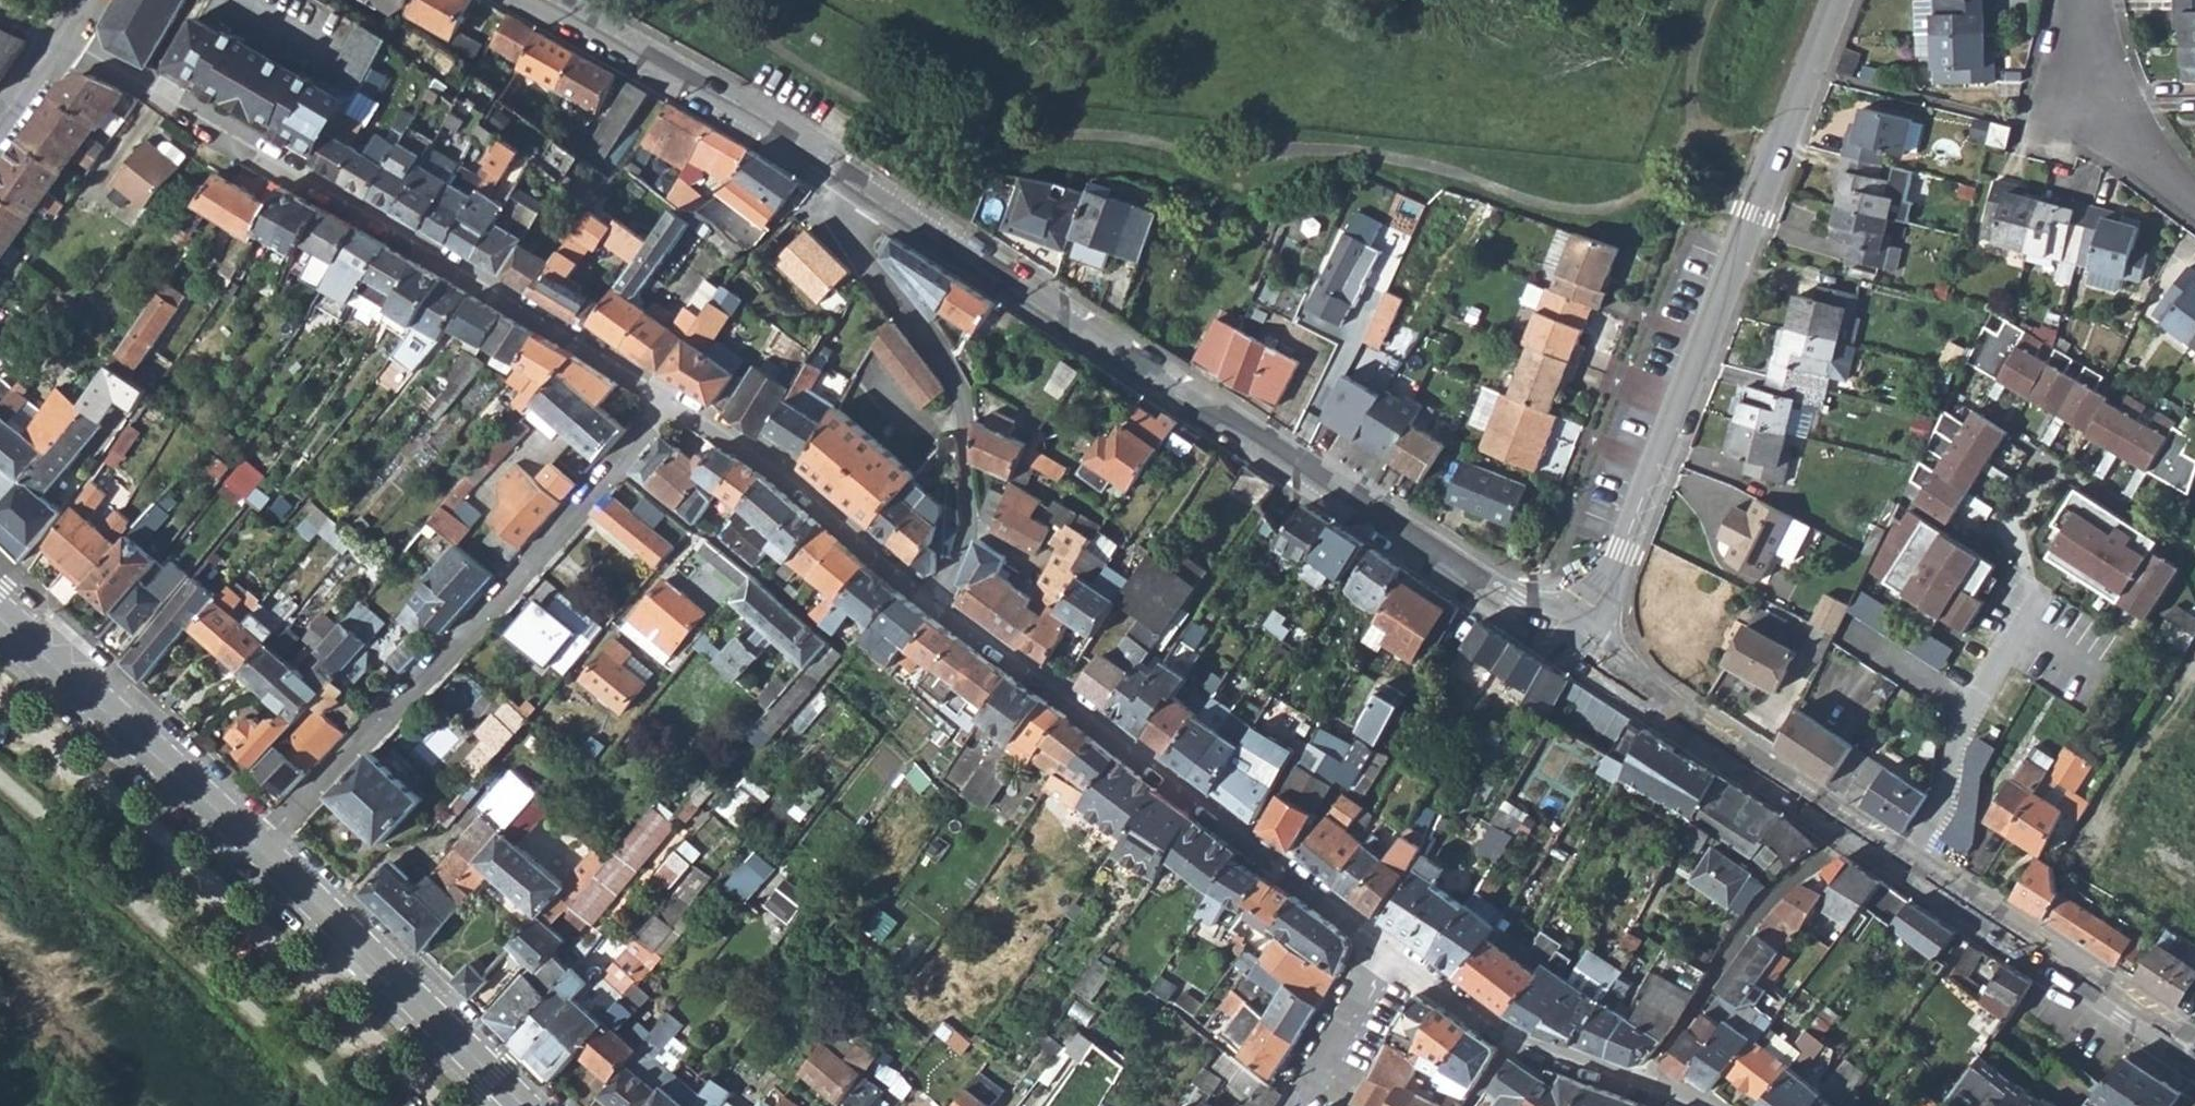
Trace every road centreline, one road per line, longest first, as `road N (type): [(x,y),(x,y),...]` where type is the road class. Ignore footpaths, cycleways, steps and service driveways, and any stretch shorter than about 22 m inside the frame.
road 1 (tertiary): [(1575,635),(1405,538),(1238,419),(1182,399),(861,190)]
road 2 (tertiary): [(2194,1048),(1982,920),(1653,702),(1575,635)]
road 3 (residential): [(676,404),(593,341),(62,39)]
road 4 (residential): [(676,404),(260,847)]
road 5 (residential): [(1399,959),(939,597)]
road 6 (tertiary): [(1575,635),(1622,547),(1766,189)]
road 7 (residential): [(939,597),(963,535),(962,402),(948,368),(858,248),(861,190)]
road 8 (tertiary): [(260,847),(526,1105)]
road 9 (tertiary): [(861,190),(788,131),(554,0)]
road 10 (tertiary): [(0,619),(260,847)]
road 11 (residential): [(1698,1105),(1516,1038),(1399,959)]
road 12 (residential): [(939,597),(743,442),(676,404)]
road 13 (residential): [(2083,0),(2101,111),(2194,202)]
road 14 (tertiary): [(1837,0),(1766,189)]
road 15 (residential): [(1297,1105),(1399,959)]

